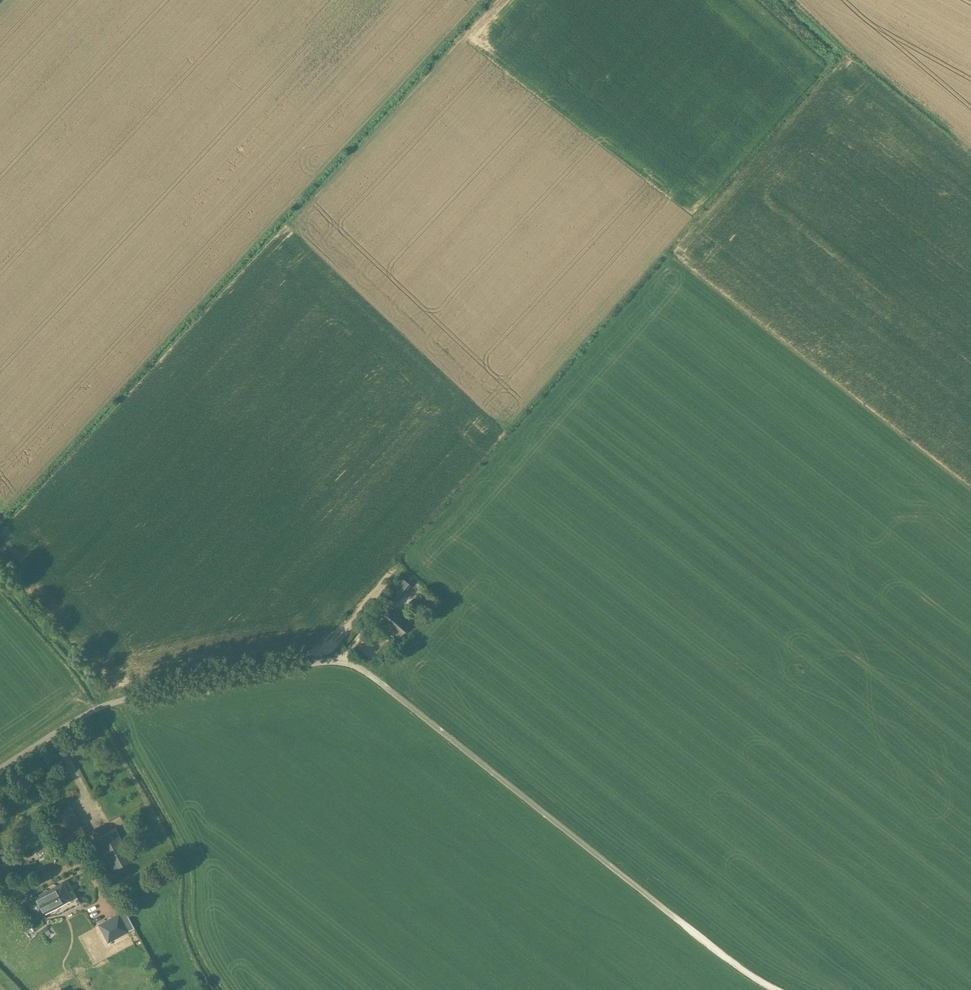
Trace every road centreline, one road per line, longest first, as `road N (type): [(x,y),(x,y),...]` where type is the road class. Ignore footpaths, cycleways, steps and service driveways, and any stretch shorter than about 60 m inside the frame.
road 1 (unclassified): [(782,989),(711,945),(352,662),(110,701),(0,768)]

